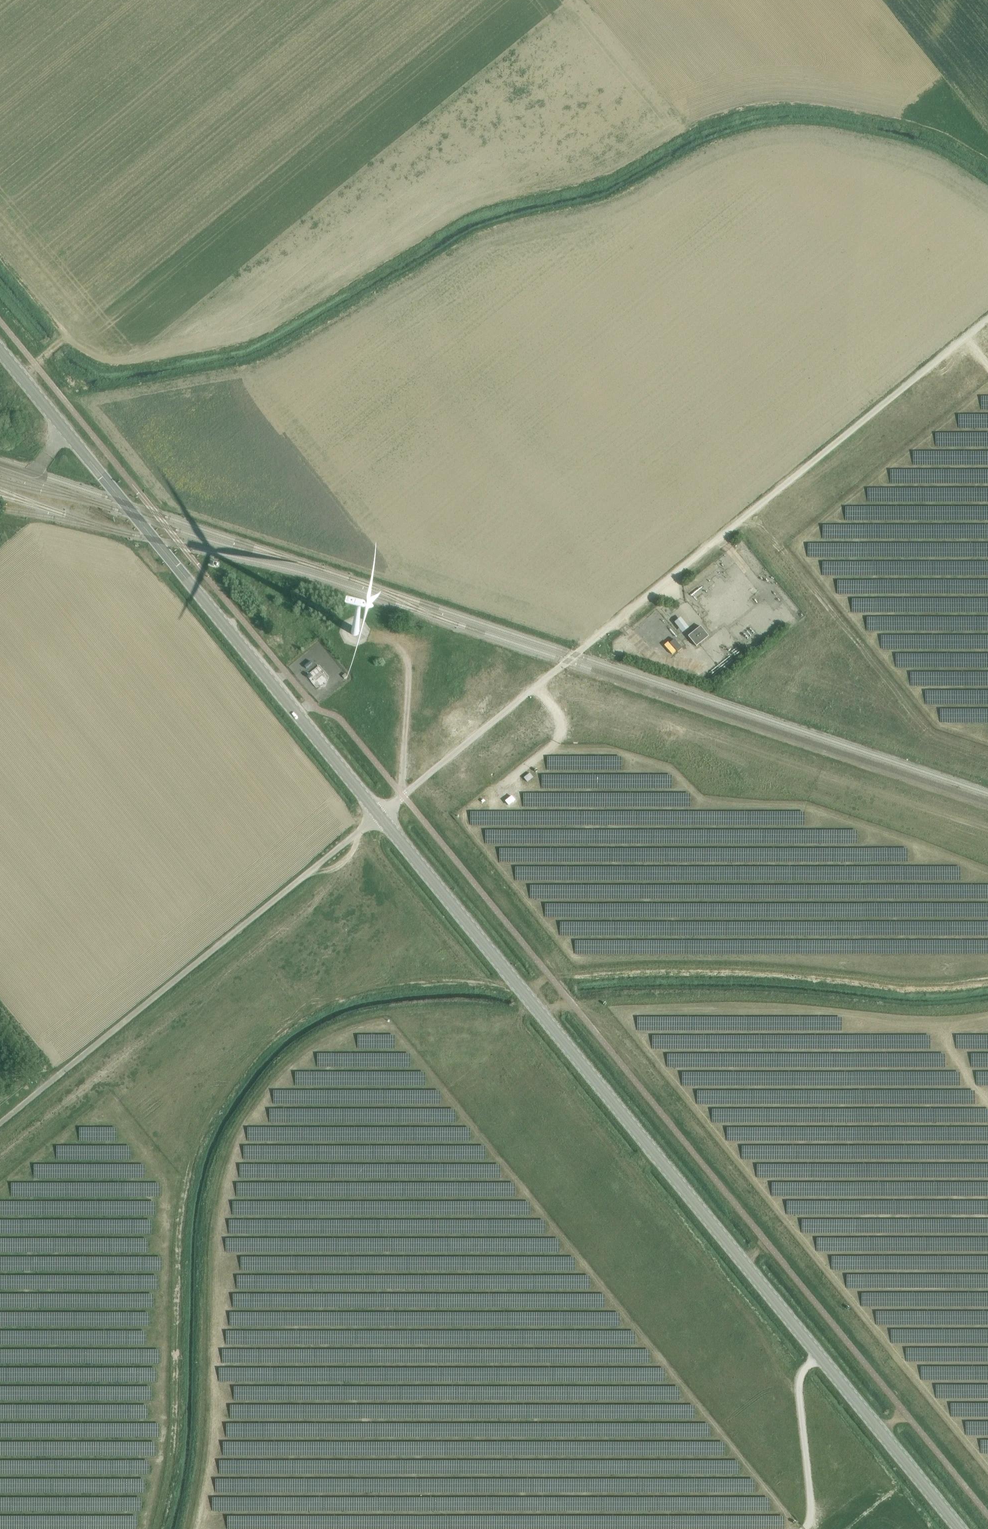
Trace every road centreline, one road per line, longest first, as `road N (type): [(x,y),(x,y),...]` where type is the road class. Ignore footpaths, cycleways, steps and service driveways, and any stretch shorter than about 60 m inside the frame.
road 1 (tertiary): [(963,1528),(379,816)]
road 2 (unclassified): [(379,816),(987,319)]
road 3 (tertiary): [(379,816),(0,351)]
road 4 (unclassified): [(0,1123),(379,816)]
road 5 (track): [(403,796),(408,665),(403,648),(369,638)]

